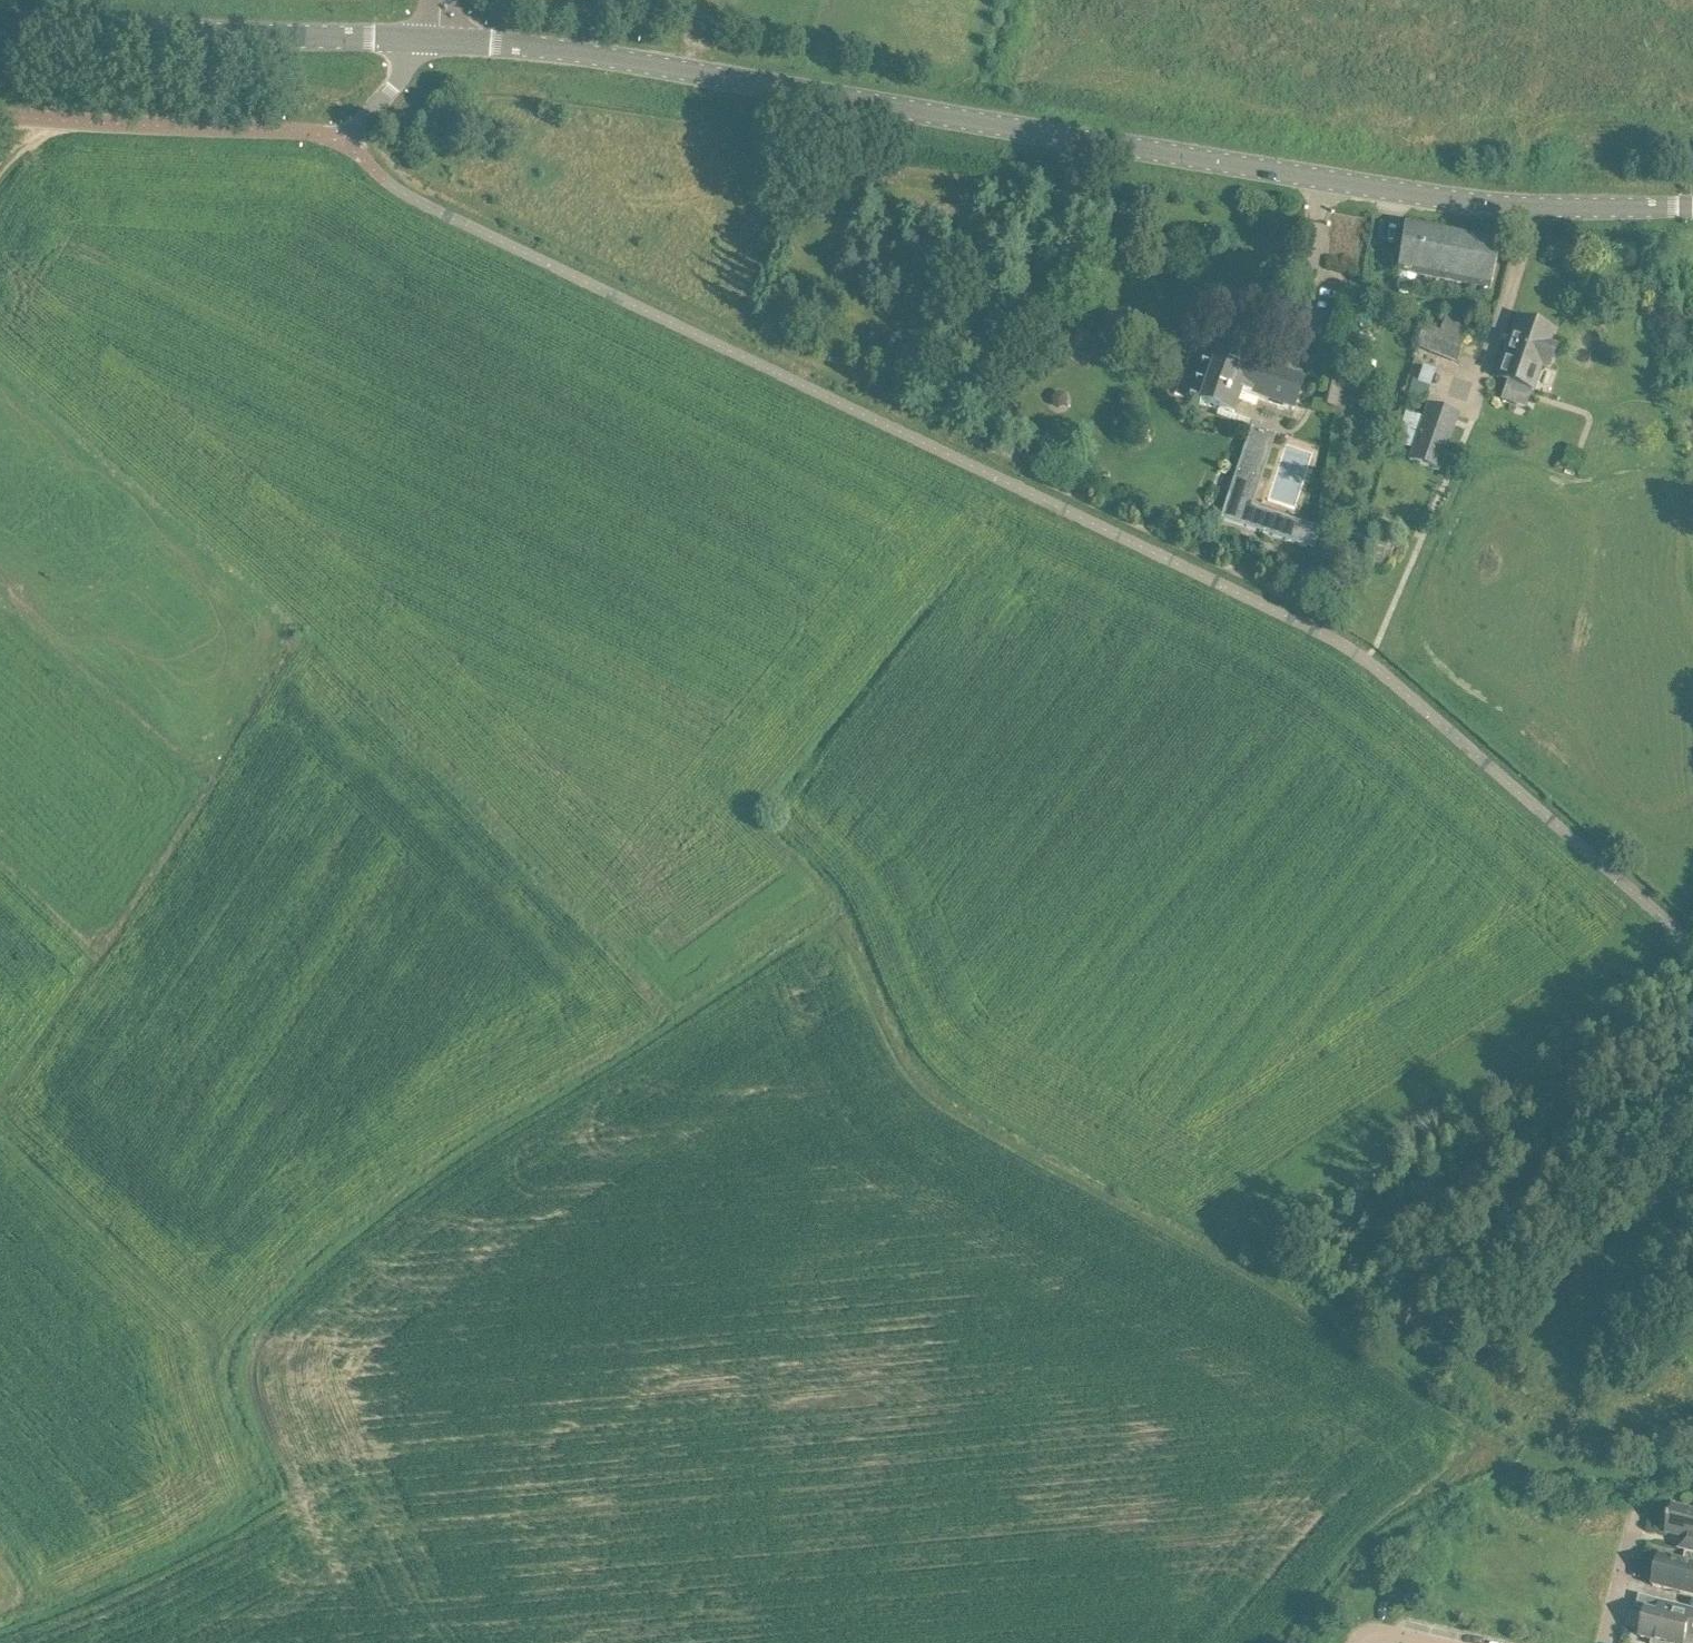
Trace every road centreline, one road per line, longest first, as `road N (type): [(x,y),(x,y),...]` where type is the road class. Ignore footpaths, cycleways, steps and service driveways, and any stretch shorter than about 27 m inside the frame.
road 1 (secondary): [(1692,209),(1468,203),(642,62),(421,36)]
road 2 (unclassified): [(0,114),(306,128),(341,143),(405,68),(421,36)]
road 3 (secondary): [(421,36),(0,21)]
road 4 (track): [(1692,1460),(1634,1470),(1513,1452)]
road 5 (residential): [(1614,1642),(1643,1504)]

